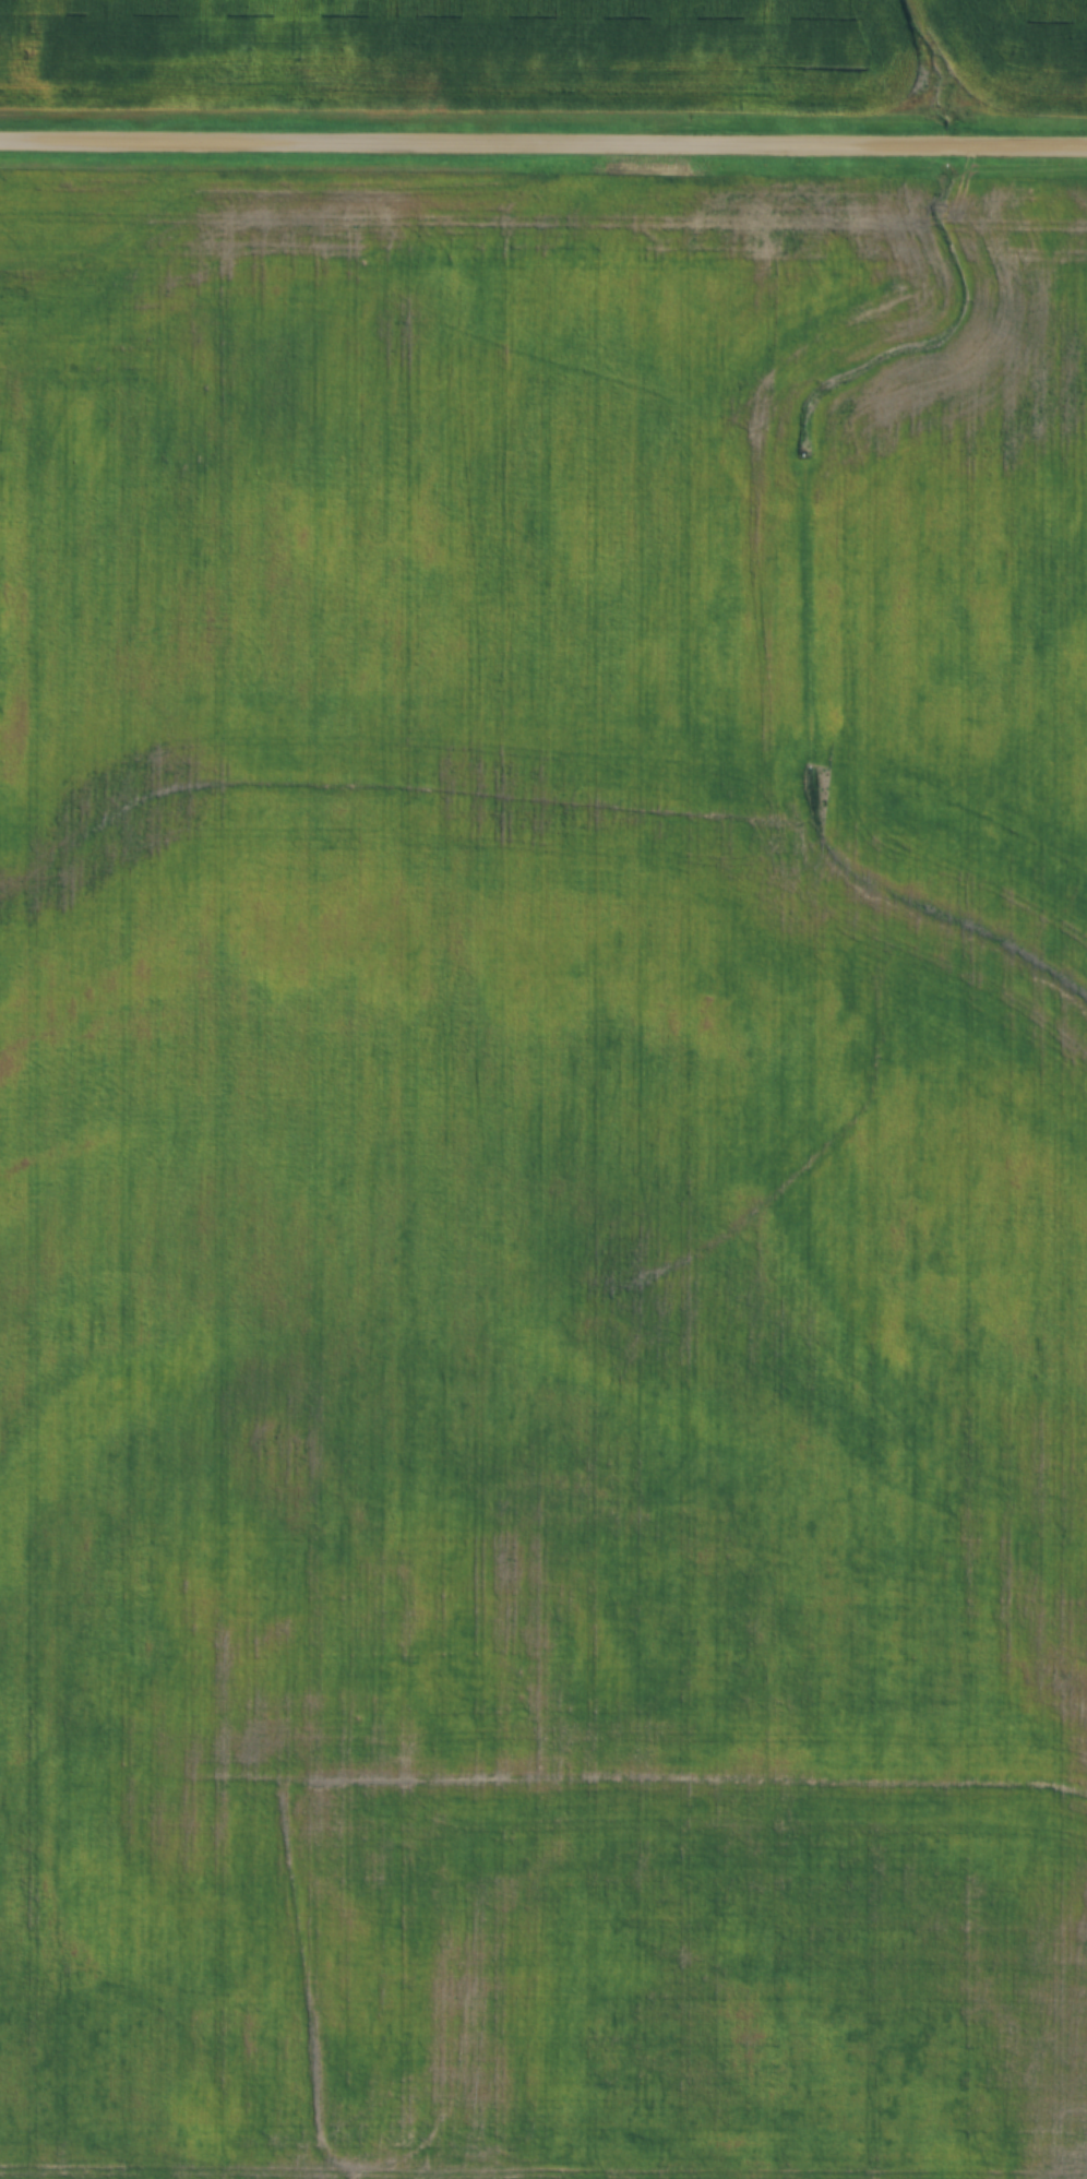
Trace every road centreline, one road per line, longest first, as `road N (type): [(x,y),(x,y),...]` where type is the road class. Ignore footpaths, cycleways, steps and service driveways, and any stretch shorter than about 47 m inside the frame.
road 1 (residential): [(1086,149),(0,144)]

